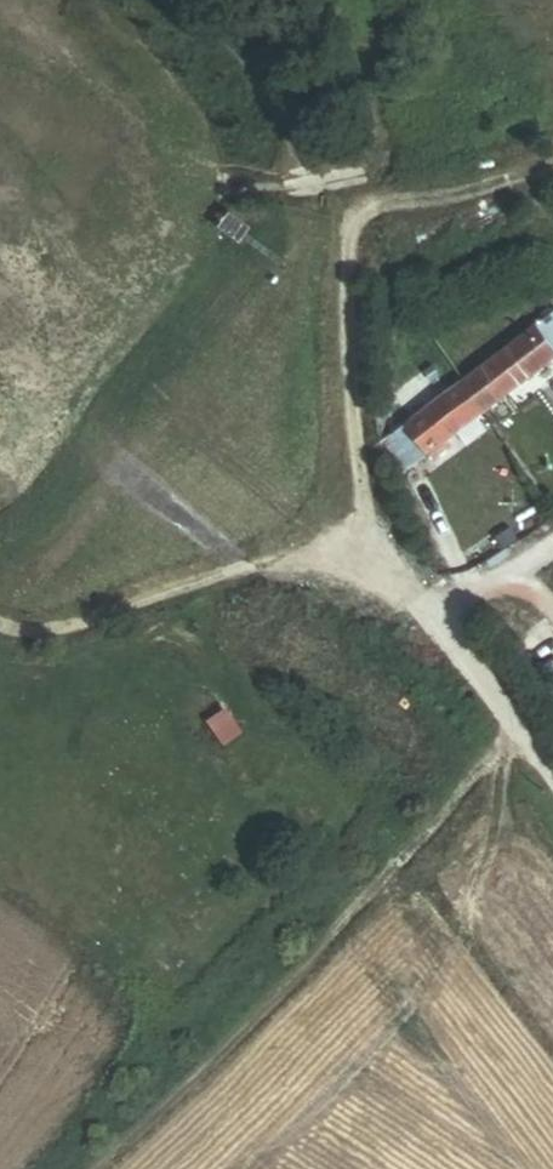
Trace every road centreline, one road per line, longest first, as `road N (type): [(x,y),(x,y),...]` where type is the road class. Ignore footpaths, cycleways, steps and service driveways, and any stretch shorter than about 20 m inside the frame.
road 1 (track): [(511,730),(433,823),(65,1168)]
road 2 (track): [(375,559),(259,567),(33,635),(0,629)]
road 3 (track): [(375,559),(352,449),(347,212)]
road 4 (unclassified): [(552,791),(375,559)]

